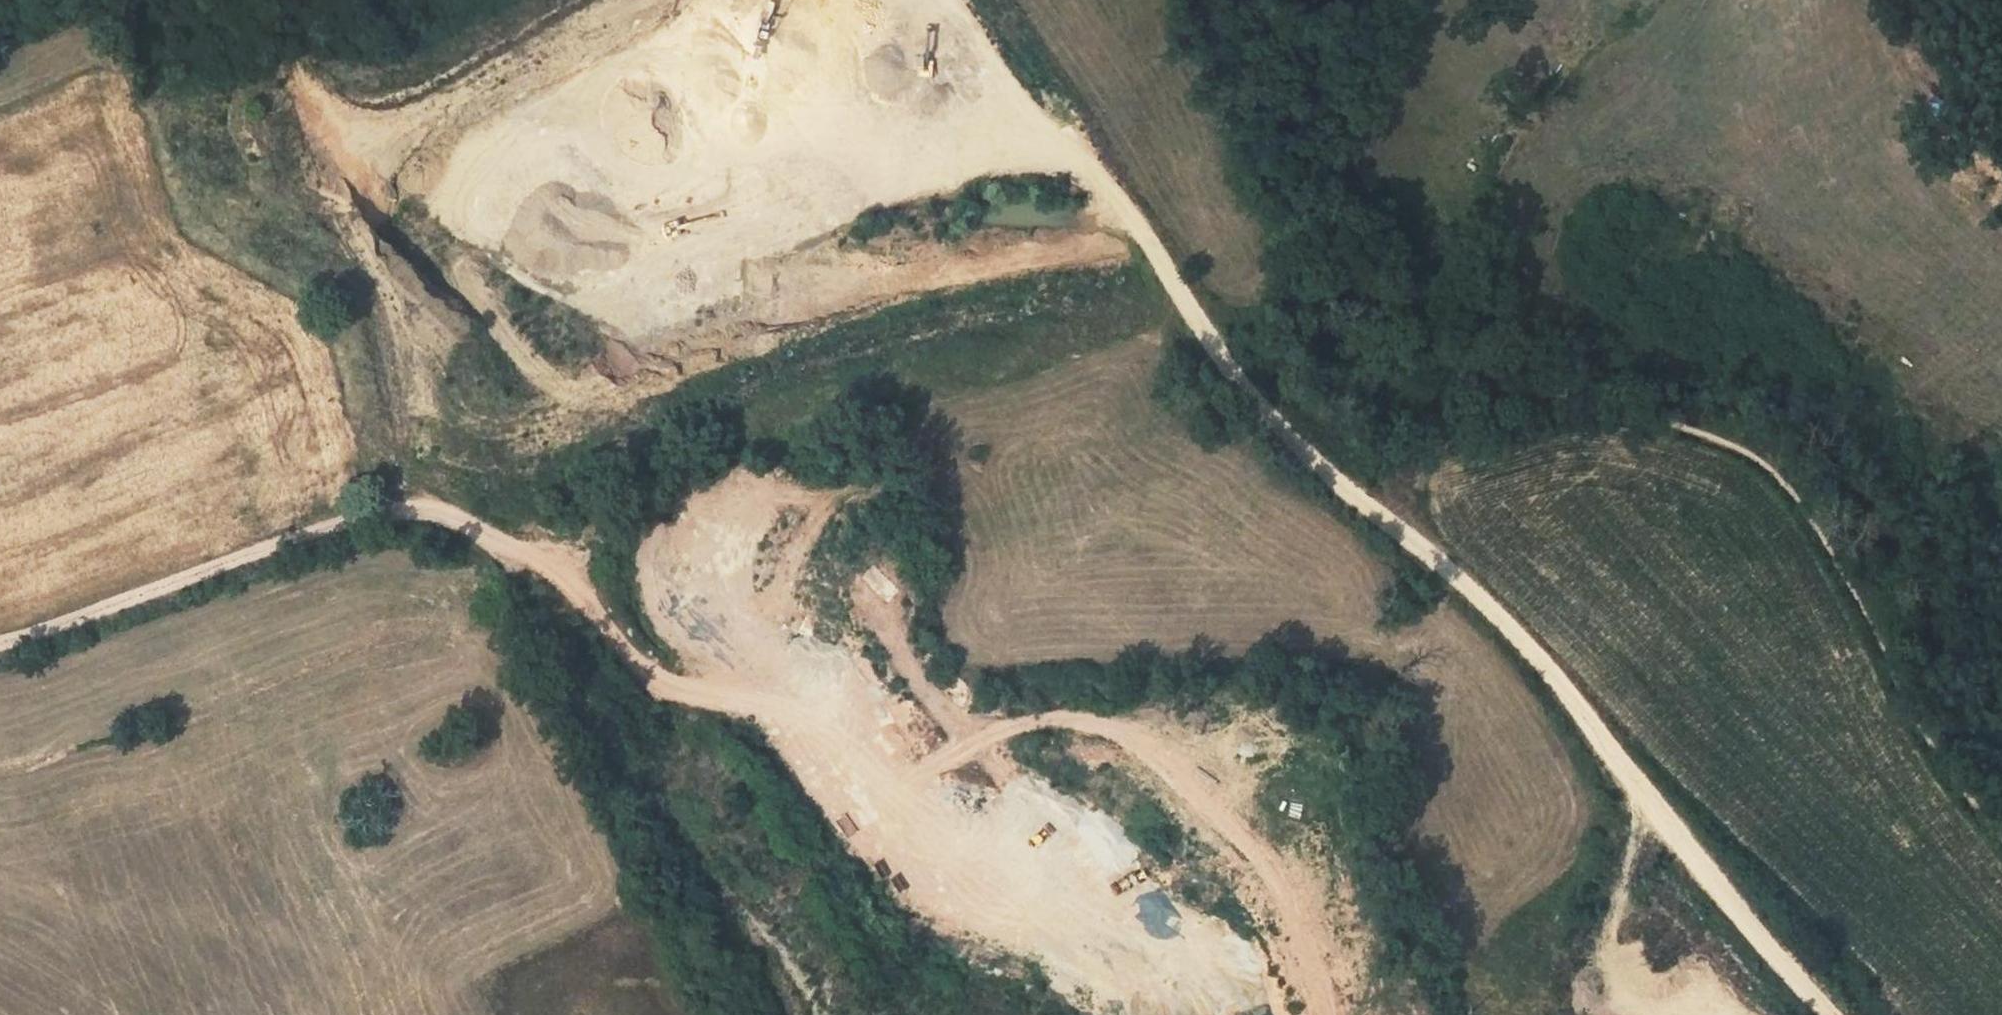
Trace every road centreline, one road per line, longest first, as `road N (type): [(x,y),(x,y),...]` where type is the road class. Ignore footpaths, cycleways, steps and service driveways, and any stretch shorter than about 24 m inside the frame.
road 1 (track): [(1835,1014),(1689,864),(1514,635),(1414,544),(1273,437),(984,0)]
road 2 (track): [(0,642),(360,502),(411,496),(437,450),(582,396),(652,330),(575,59),(677,0)]
road 3 (track): [(878,785),(1038,724),(1106,732),(1267,864),(1328,1014)]
road 4 (track): [(878,785),(717,698),(658,682),(562,570),(411,496)]

